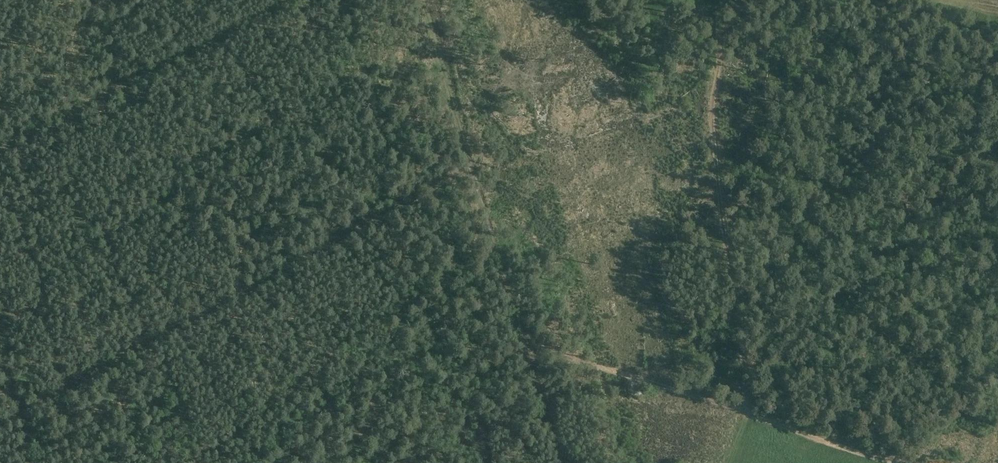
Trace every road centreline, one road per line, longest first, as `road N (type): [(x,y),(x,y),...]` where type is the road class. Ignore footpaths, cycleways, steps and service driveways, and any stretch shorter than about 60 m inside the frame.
road 1 (track): [(418,0),(560,462)]
road 2 (track): [(907,462),(525,345)]

